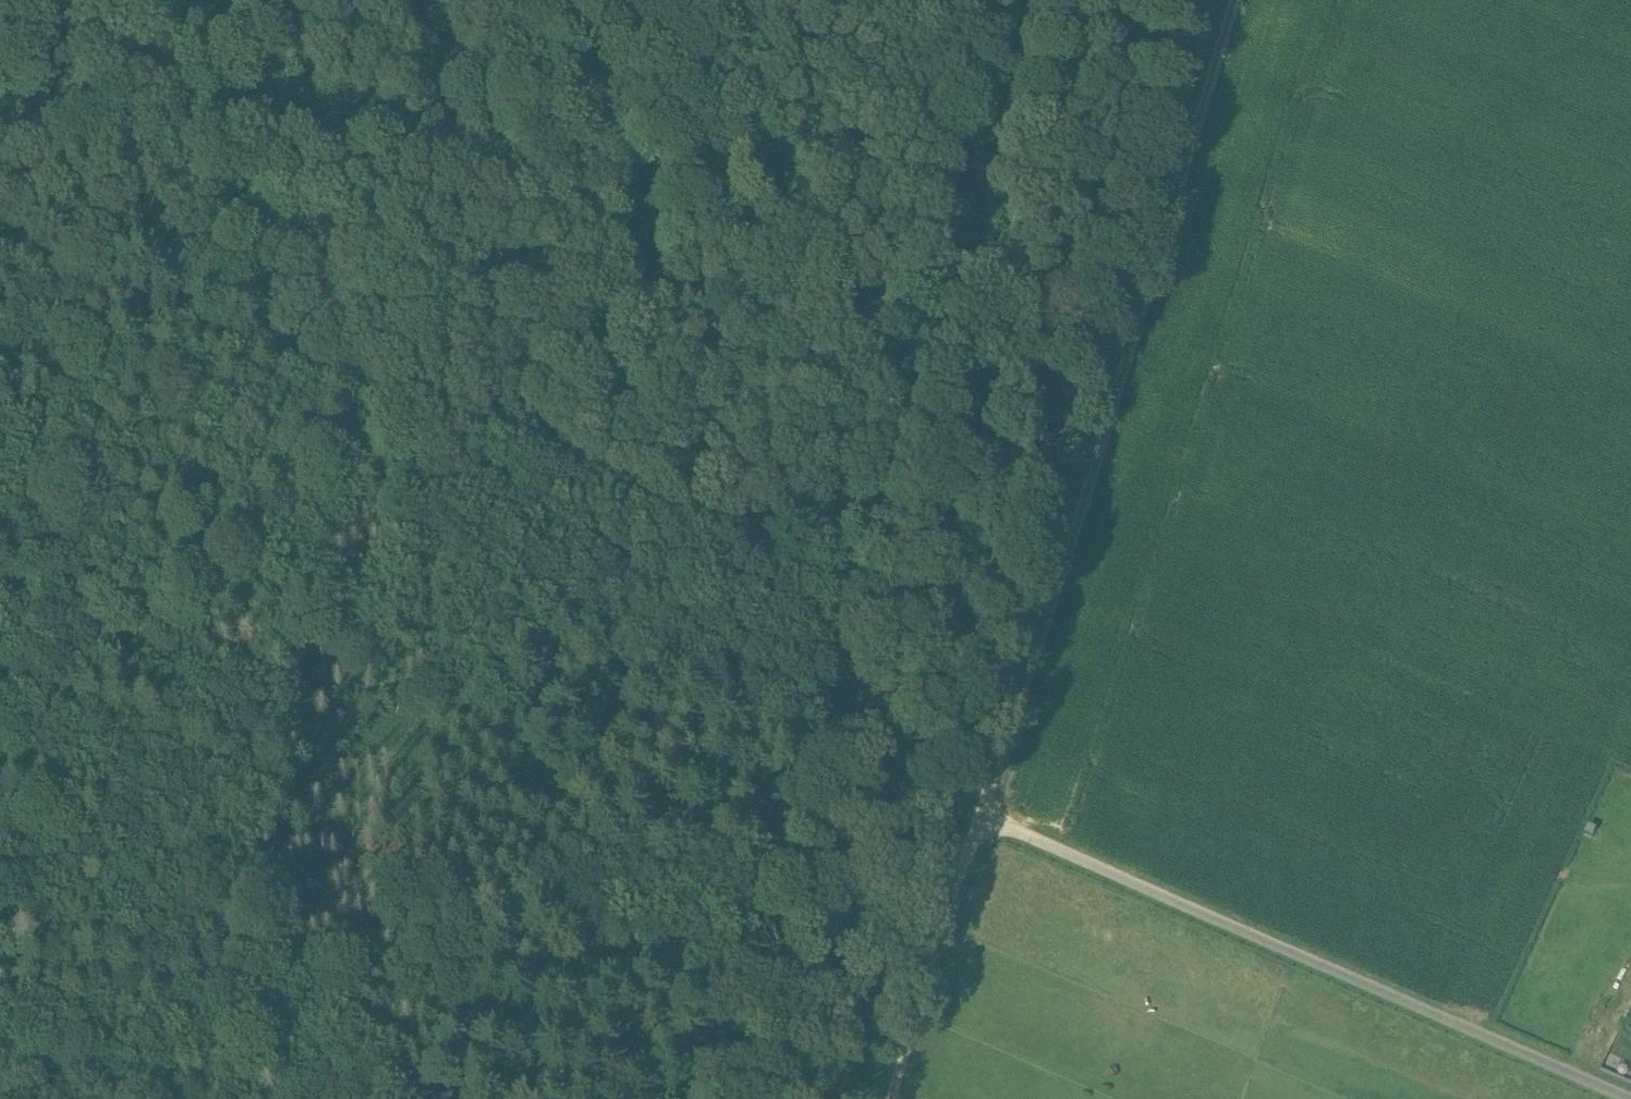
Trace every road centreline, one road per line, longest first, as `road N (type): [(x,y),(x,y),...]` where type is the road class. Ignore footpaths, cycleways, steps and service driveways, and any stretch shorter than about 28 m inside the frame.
road 1 (track): [(1076,0),(719,1098)]
road 2 (track): [(1235,0),(892,1098)]
road 3 (track): [(0,243),(886,582)]
road 4 (track): [(1630,1092),(979,818)]
road 5 (track): [(0,1013),(218,1098)]

